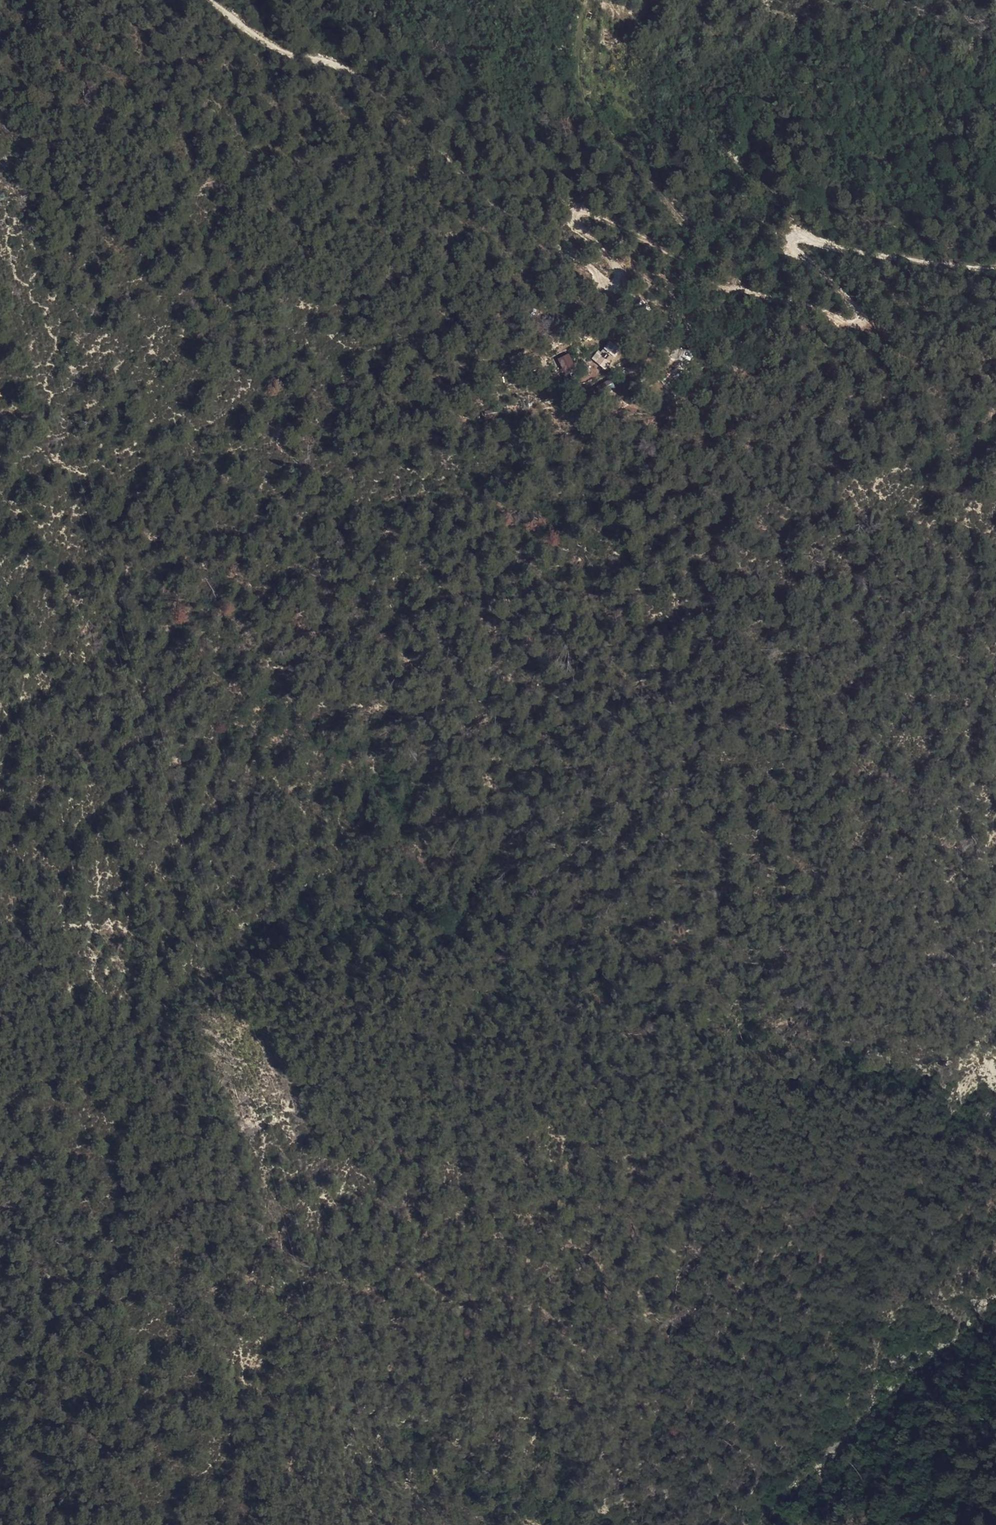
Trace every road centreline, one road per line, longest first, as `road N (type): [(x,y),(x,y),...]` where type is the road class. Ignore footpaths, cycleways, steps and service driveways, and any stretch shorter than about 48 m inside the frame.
road 1 (track): [(995,275),(799,241),(799,254),(876,326),(867,328),(746,291),(591,214),(578,223),(628,276),(626,288),(611,288),(504,210),(384,83),(291,55),(210,0)]

